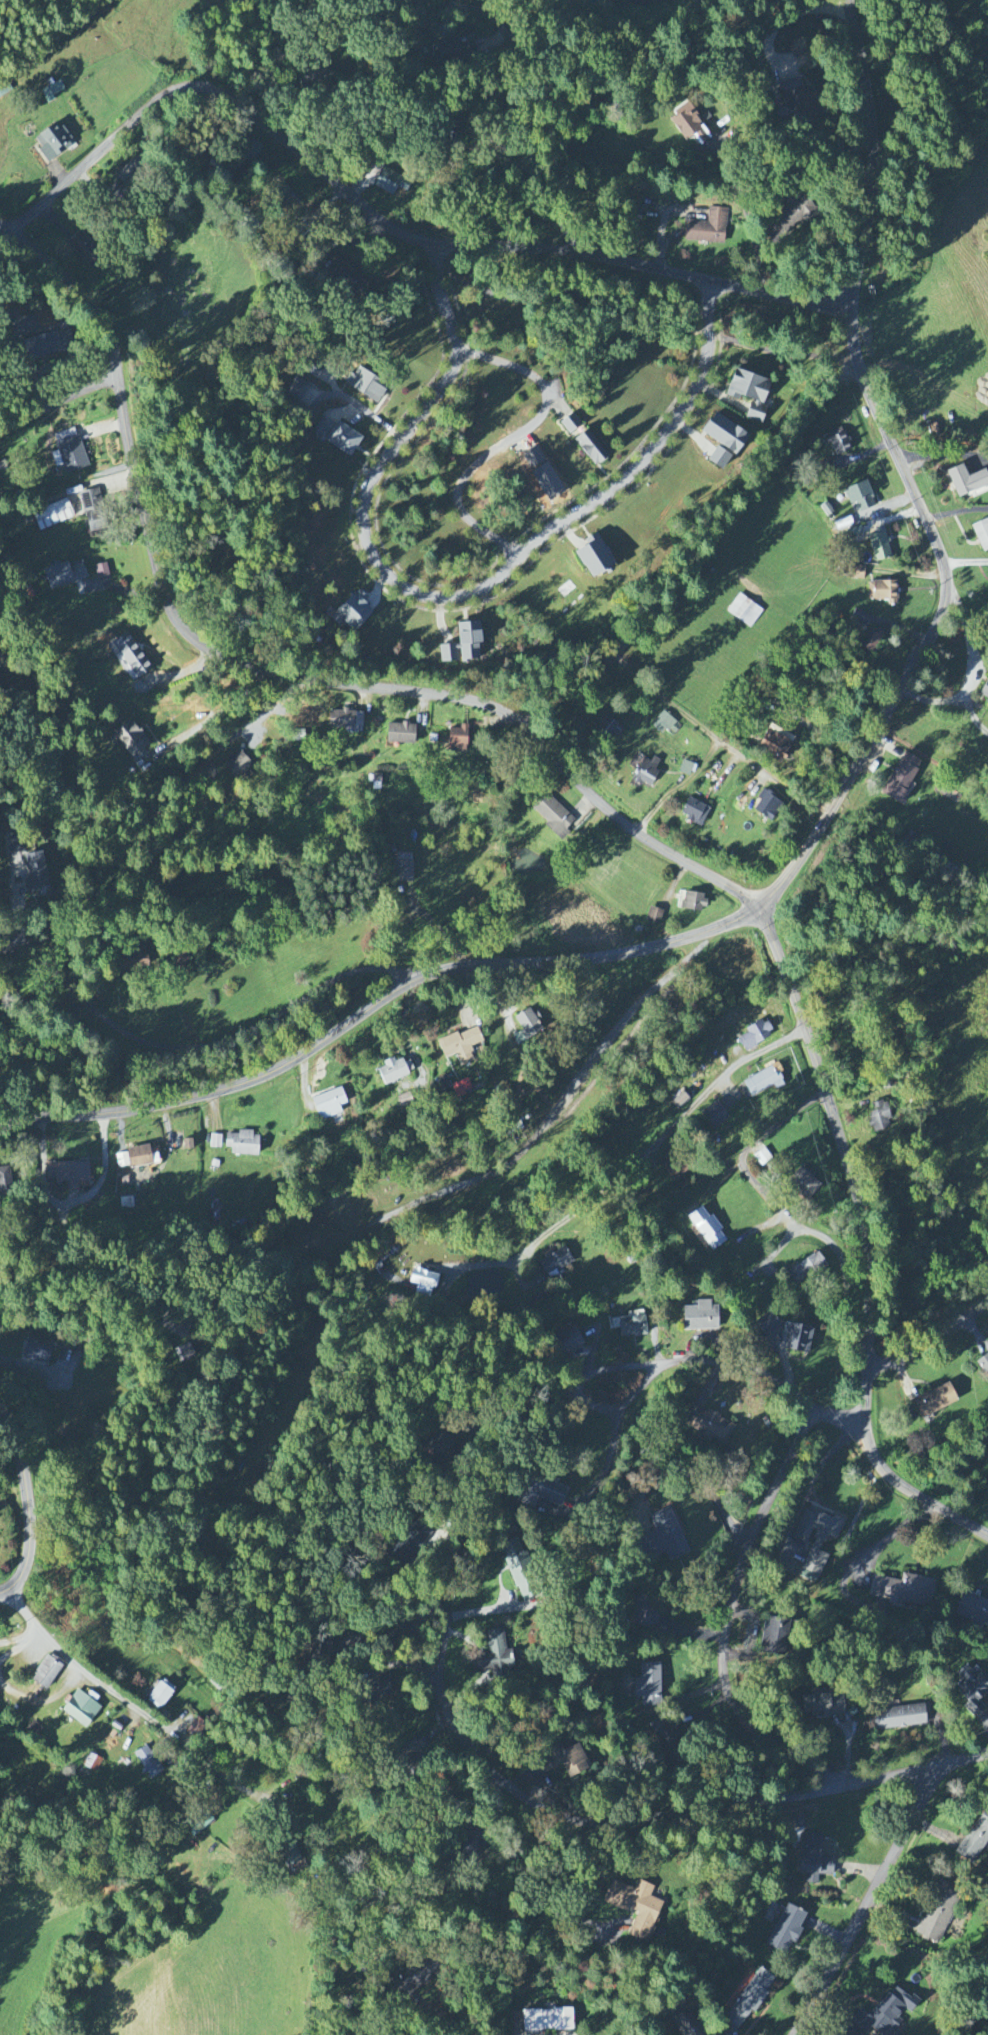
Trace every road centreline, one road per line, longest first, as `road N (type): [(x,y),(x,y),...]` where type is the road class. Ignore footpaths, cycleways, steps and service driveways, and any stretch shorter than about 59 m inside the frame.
road 1 (residential): [(764,907),(608,815),(506,713),(445,696),(263,670),(188,634),(162,588),(112,325),(0,228)]
road 2 (residential): [(13,233),(153,101),(184,87),(215,87),(410,238),(592,255),(783,301),(850,305)]
road 3 (residential): [(707,281),(705,368),(659,444),(619,485),(537,539),(481,590),(426,597),(379,564),(363,510),(375,472),(458,354),(437,276),(438,245)]
road 4 (residential): [(0,1130),(245,1083),(439,972),(605,957),(695,936),(764,907)]
road 5 (residential): [(987,1537),(879,1464),(866,1434),(869,1261),(861,1206),(764,907)]
road 6 (residential): [(764,907),(831,808),(947,584),(853,359)]
road 7 (residential): [(834,1787),(621,1822),(569,1821),(541,1811),(486,1768),(444,1709),(446,1620)]
road 8 (residential): [(520,724),(611,649),(853,359)]
road 9 (residential): [(834,1787),(724,1686),(720,1630),(753,1521),(815,1411)]
road 10 (residential): [(412,982),(395,970),(355,972),(237,1037),(164,1047),(121,1030),(32,951)]
road 11 (residential): [(866,1434),(733,1361),(654,1372),(629,1406),(591,1405),(577,1390),(613,1365),(654,1372)]
road 12 (residential): [(825,1098),(766,1129),(747,1152),(750,1175),(762,1205),(832,1248),(853,1340),(870,1355)]
road 13 (residential): [(519,556),(468,520),(459,490),(476,465),(539,420),(547,395),(533,375),(458,354)]
road 14 (residential): [(850,305),(875,160),(848,0)]
road 15 (residential): [(817,2034),(931,1800),(933,1767)]
road 16 (residential): [(8,1590),(41,1635),(96,1679),(235,1770)]
road 17 (residential): [(0,1593),(18,1582),(31,1538),(20,1451),(0,1409)]
road 18 (residential): [(402,438),(335,394),(316,403),(305,442),(287,460)]
road 19 (residential): [(987,1753),(834,1787)]
road 20 (residential): [(871,1368),(987,1303)]
road 21 (residential): [(117,375),(0,432)]
road 22 (residential): [(831,808),(723,743)]

